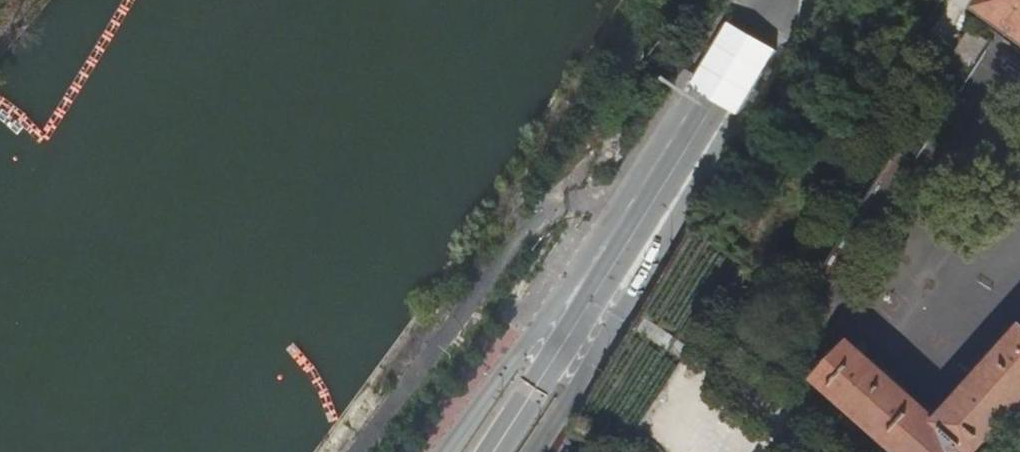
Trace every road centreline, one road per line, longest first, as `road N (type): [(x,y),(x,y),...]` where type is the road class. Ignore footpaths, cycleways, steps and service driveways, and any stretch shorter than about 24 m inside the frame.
road 1 (primary): [(484,451),(746,51)]
road 2 (primary): [(533,451),(734,117),(746,51)]
road 3 (unclassified): [(665,132),(623,136),(531,219),(357,451)]
road 4 (primary): [(665,132),(449,451)]

